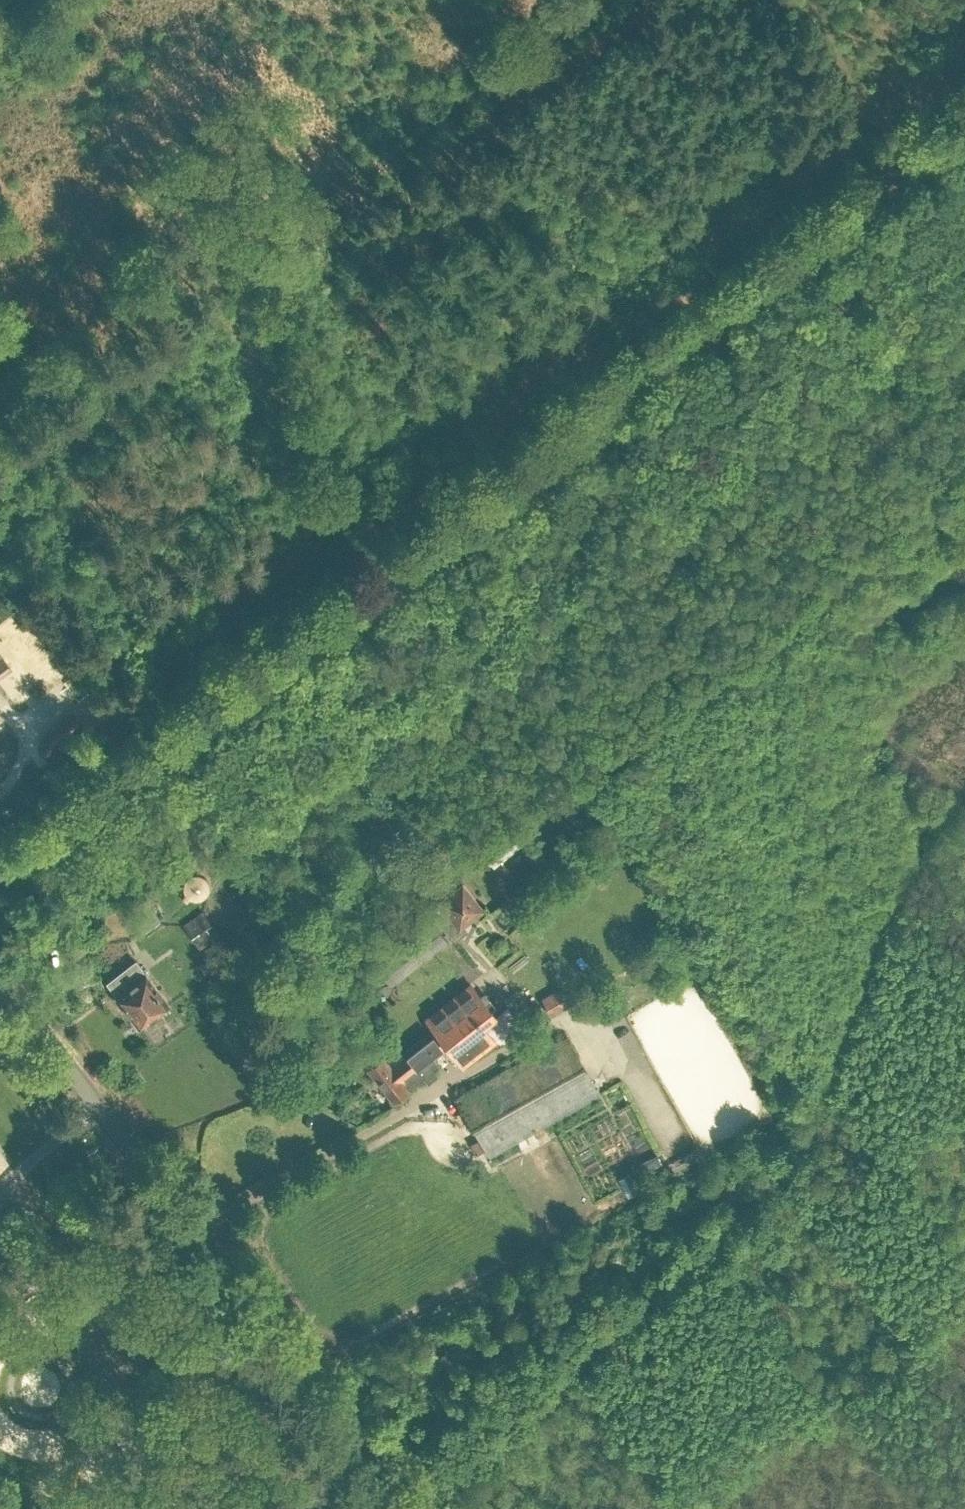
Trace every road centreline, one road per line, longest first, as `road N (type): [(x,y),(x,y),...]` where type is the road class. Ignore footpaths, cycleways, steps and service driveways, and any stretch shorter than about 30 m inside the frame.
road 1 (track): [(0,864),(964,111)]
road 2 (tertiary): [(402,1508),(0,979)]

